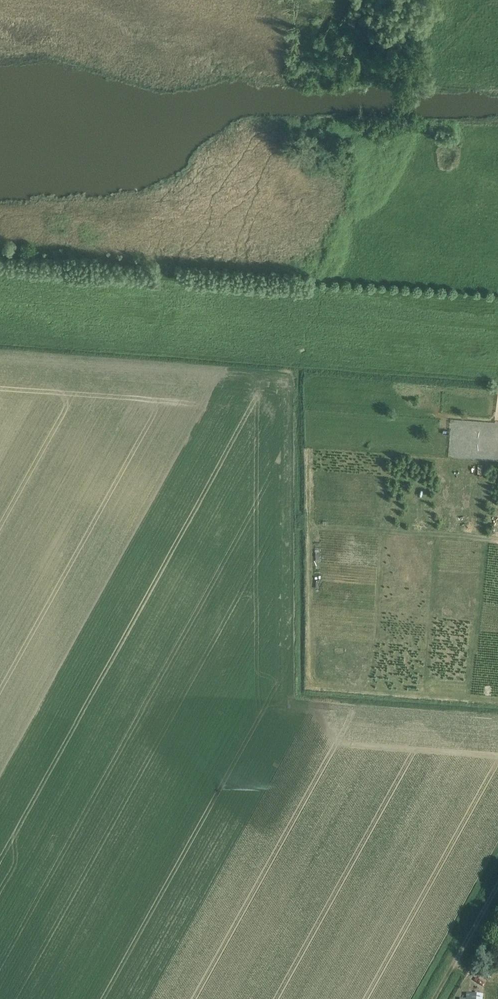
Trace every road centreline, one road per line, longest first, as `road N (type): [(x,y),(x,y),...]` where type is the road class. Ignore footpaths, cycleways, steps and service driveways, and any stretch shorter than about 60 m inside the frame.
road 1 (track): [(497,883),(434,998)]

